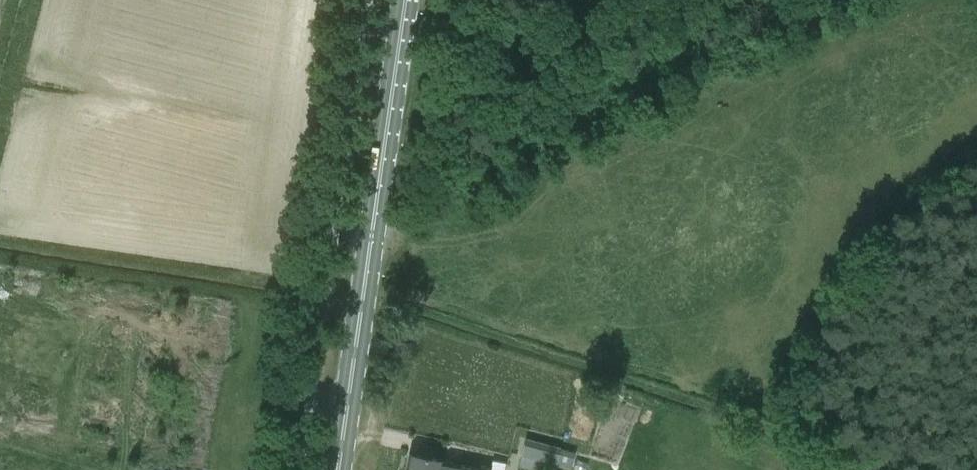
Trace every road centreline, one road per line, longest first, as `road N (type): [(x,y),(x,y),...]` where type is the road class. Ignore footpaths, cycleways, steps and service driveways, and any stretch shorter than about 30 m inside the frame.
road 1 (primary): [(406,0),(338,469)]

